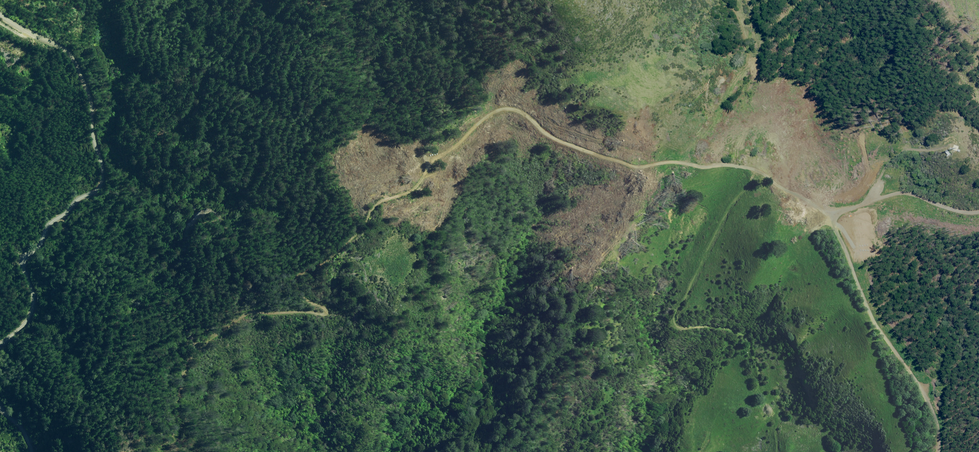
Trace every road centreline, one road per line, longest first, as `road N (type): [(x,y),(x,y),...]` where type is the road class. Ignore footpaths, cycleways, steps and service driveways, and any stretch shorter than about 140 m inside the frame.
road 1 (track): [(832,213),(753,170),(633,166),(499,109),(434,160),(413,192),(379,201),(353,240),(297,277),(295,292),(327,309),(322,314),(250,313),(193,353),(178,435),(159,451)]
road 2 (unclassified): [(0,19),(73,57),(100,157),(100,184),(75,199),(29,252),(23,268),(34,296),(31,314),(0,344)]
road 3 (track): [(936,451),(936,425),(913,369),(835,267),(827,250),(832,213)]
road 4 (track): [(978,212),(903,192),(832,213)]

